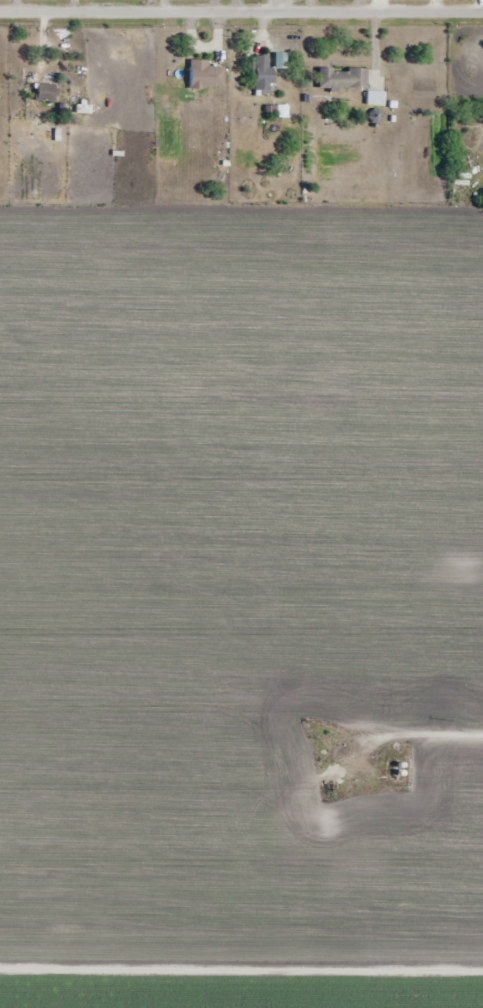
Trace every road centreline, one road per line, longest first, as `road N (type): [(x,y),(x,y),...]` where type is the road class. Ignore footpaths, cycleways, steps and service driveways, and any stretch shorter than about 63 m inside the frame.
road 1 (track): [(482,968),(0,970)]
road 2 (residential): [(482,14),(0,13)]

